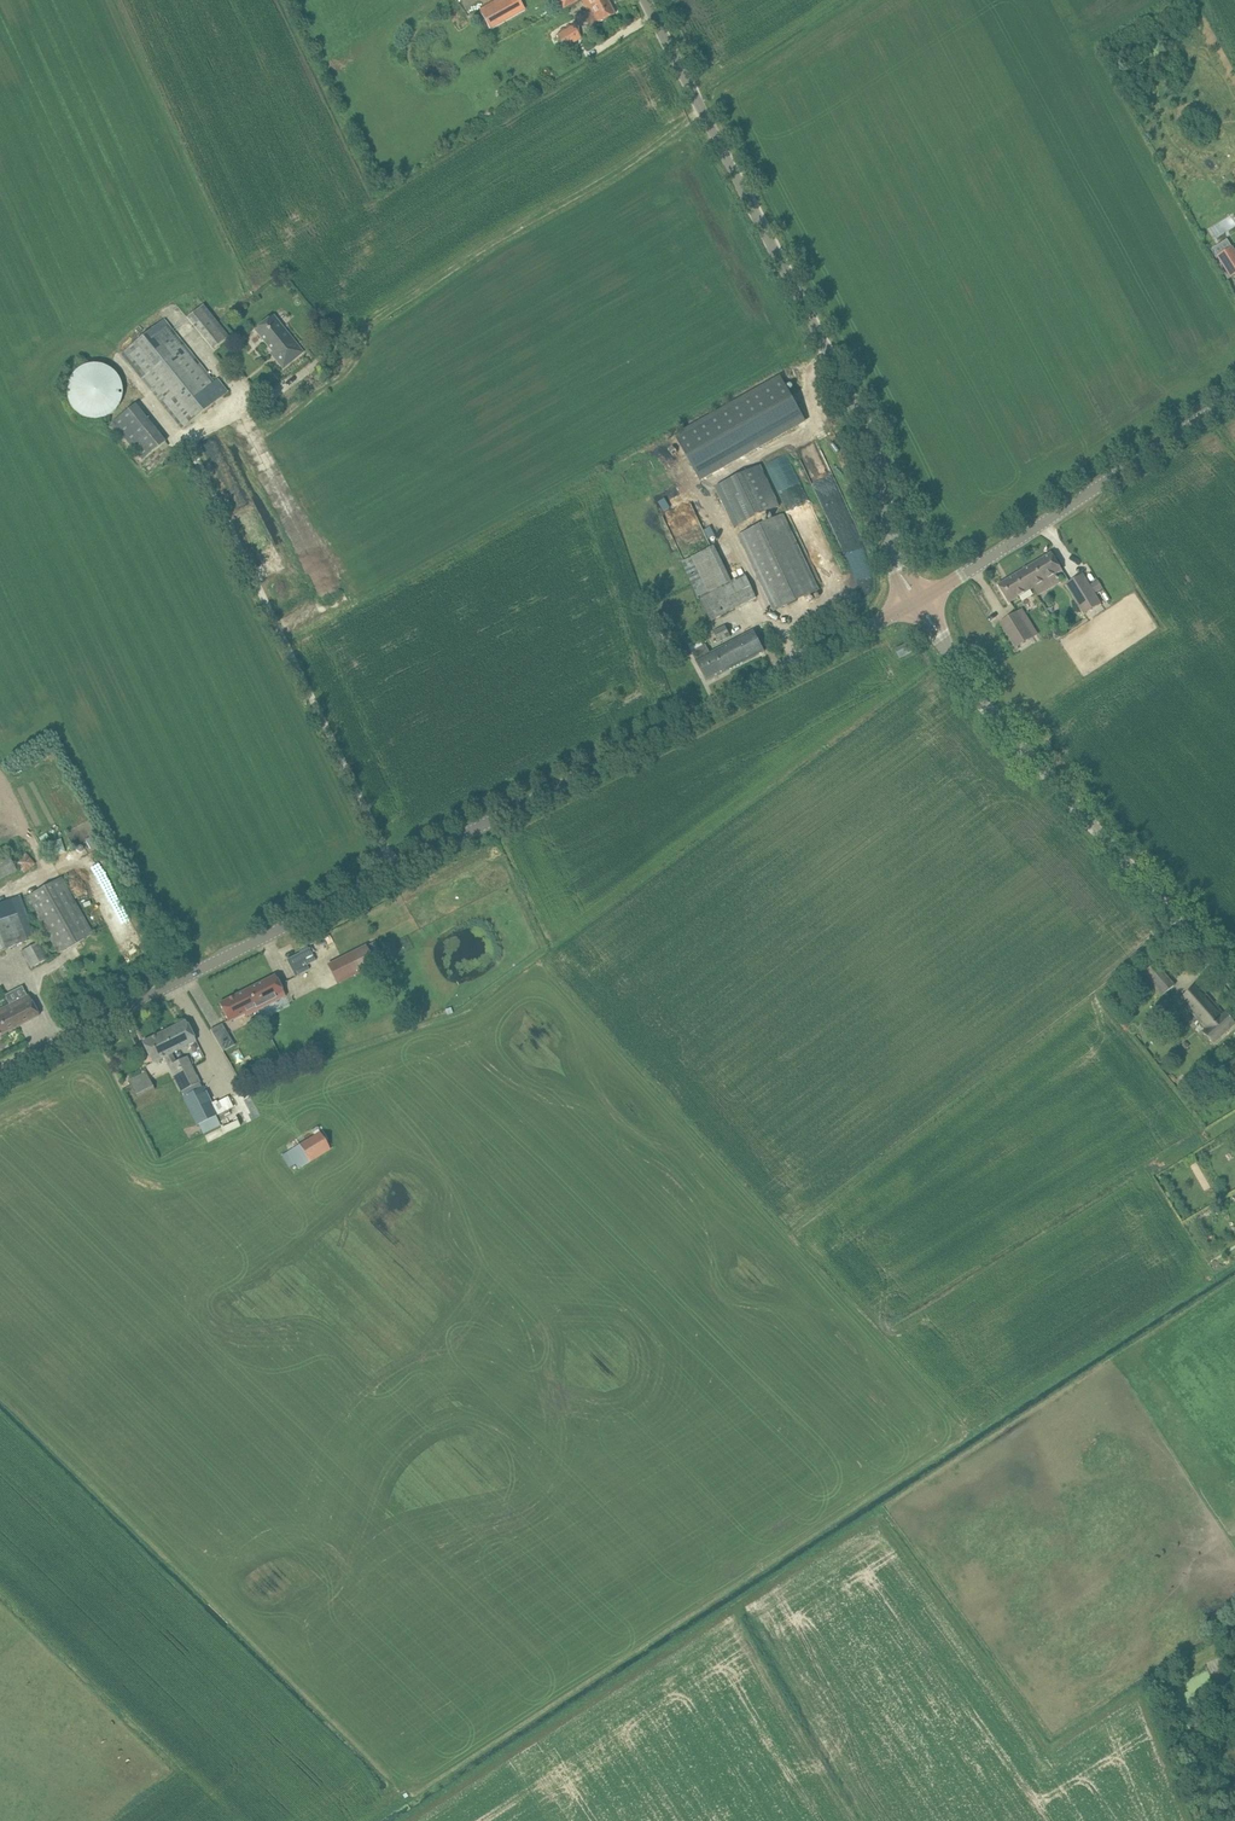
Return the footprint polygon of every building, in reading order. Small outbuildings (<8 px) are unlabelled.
[(482,12),(492,29),(525,10),(520,0),(504,0),(482,12)] [(580,0),(559,0),(563,9),(580,0)] [(604,20),(615,14),(607,0),(582,0),(588,13),(584,15),(590,27),(604,20)] [(565,48),(573,44),(582,39),(575,27),(559,36),(565,48)] [(1225,252),(1218,256),(1231,277),(1234,274),(1234,251),(1232,247),(1225,252)] [(228,336),(202,305),(187,318),(212,350),(218,345),(219,346),(226,340),(226,339),(228,336)] [(282,370),(303,353),(273,315),(254,332),(272,353),(270,355),(282,370)] [(122,353),(175,419),(183,428),(228,392),(220,383),(217,379),(213,382),(163,320),(122,353)] [(105,422),(113,417),(119,409),(121,399),(121,390),(117,382),(111,375),(104,370),(95,368),(86,369),(77,372),(71,378),(66,386),(64,395),(65,405),(70,413),(77,420),(86,424),(96,425),(105,422)] [(781,375),(676,433),(701,479),(806,420),(781,375)] [(165,442),(158,433),(135,404),(112,423),(143,460),(165,442)] [(785,454),(765,463),(820,585),(841,573),(785,454)] [(814,457),(805,457),(806,474),(815,474),(814,457)] [(758,468),(716,489),(737,531),(779,510),(758,468)] [(738,535),(774,611),(819,590),(783,514),(738,535)] [(683,561),(712,621),(755,600),(744,576),(731,581),(714,546),(691,557),(683,561)] [(1029,582),(1033,588),(1062,570),(1051,553),(1022,571),(1028,582),(1029,582)] [(1028,582),(1022,571),(998,585),(1009,602),(1033,588),(1029,582),(1028,582)] [(1066,584),(1072,595),(1083,613),(1100,603),(1095,594),(1103,588),(1097,580),(1090,585),(1083,574),(1066,584)] [(1033,637),(1018,612),(1001,623),(1016,647),(1033,637)] [(714,633),(719,643),(730,637),(724,627),(714,633)] [(692,653),(701,671),(706,681),(765,651),(755,633),(710,656),(705,646),(692,653)] [(910,642),(895,650),(900,658),(914,651),(910,642)] [(53,856),(68,851),(63,837),(48,842),(53,856)] [(23,874),(35,865),(26,853),(15,862),(23,874)] [(16,872),(8,855),(0,860),(0,880),(16,872)] [(92,934),(87,924),(61,877),(27,896),(59,953),(92,934)] [(15,912),(0,918),(0,950),(27,939),(34,936),(18,895),(10,899),(15,912)] [(48,959),(42,948),(38,941),(22,950),(31,968),(48,959)] [(286,957),(295,976),(311,968),(306,957),(317,952),(313,944),(286,957)] [(364,945),(328,964),(338,983),(374,964),(364,945)] [(1155,964),(1146,971),(1142,975),(1161,997),(1174,986),(1155,964)] [(220,1004),(228,1020),(229,1021),(241,1014),(243,1017),(285,996),(274,976),(220,1004)] [(1189,993),(1180,1000),(1206,1029),(1201,1033),(1212,1045),(1234,1024),(1234,1023),(1226,1012),(1224,1014),(1198,985),(1189,993)] [(39,1015),(29,995),(0,1010),(0,1036),(39,1015)] [(165,1056),(171,1054),(196,1041),(186,1021),(142,1042),(152,1063),(165,1056)] [(234,1045),(229,1035),(217,1042),(223,1051),(234,1045)] [(184,1090),(193,1086),(200,1082),(187,1056),(175,1062),(171,1054),(165,1056),(183,1091),(184,1090)] [(156,1078),(151,1081),(146,1072),(129,1081),(138,1098),(155,1089),(153,1086),(158,1083),(156,1078)] [(193,1086),(184,1090),(186,1095),(182,1096),(197,1125),(198,1124),(203,1134),(220,1125),(216,1116),(217,1115),(203,1086),(195,1090),(193,1086)] [(330,1149),(326,1142),(320,1132),(282,1155),(289,1168),(295,1164),(298,1169),(330,1149)] [(1225,1438),(1220,1430),(1201,1441),(1206,1448),(1225,1438)]
